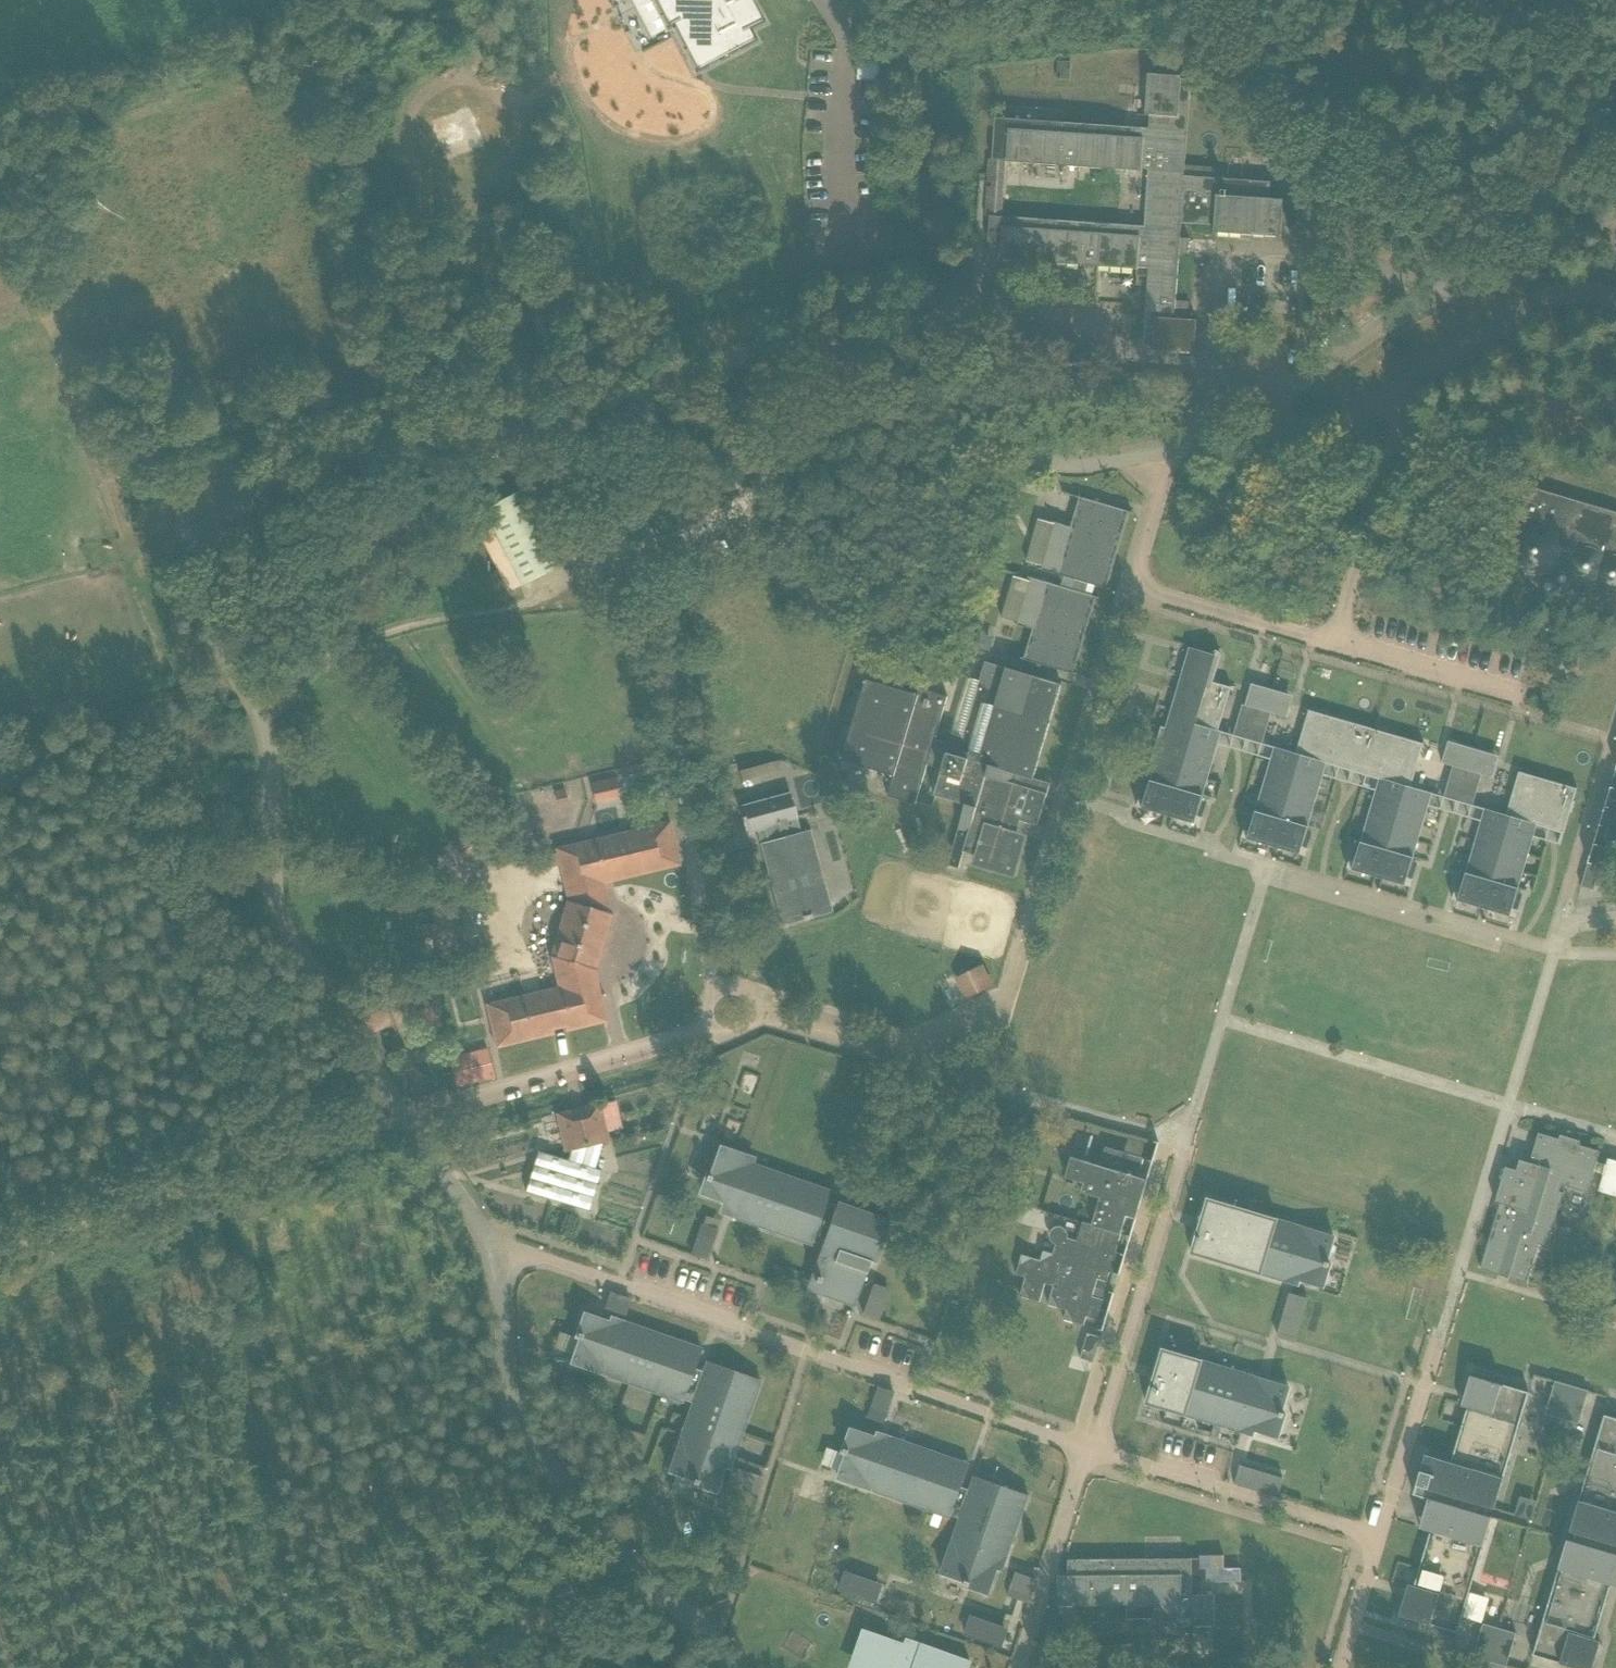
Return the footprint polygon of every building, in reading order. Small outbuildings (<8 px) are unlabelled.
[(755,41),(749,30),(763,22),(752,0),(650,0),(665,29),(670,26),(695,73),(755,41)] [(859,56),(857,80),(859,80),(878,81),(880,57),(861,56),(859,56)] [(1153,350),(1194,353),(1196,320),(1188,319),(1174,318),(1176,301),(1181,223),(1214,225),(1214,232),(1281,237),(1284,199),(1270,198),(1271,181),(1184,176),(1191,79),(1181,79),(1181,76),(1148,73),(1145,115),(1150,115),(1149,128),(995,117),(992,159),(1006,160),(1006,161),(1141,171),(1142,169),(1148,170),(1144,226),(990,215),(988,241),(1001,242),(1000,259),(1138,269),(1138,267),(1148,268),(1143,346),(1153,347),(1153,350)] [(1176,301),(1174,318),(1188,319),(1189,302),(1176,301)] [(1596,583),(1598,586),(1600,588),(1603,590),(1605,592),(1609,593),(1612,593),(1615,593),(1615,512),(1536,488),(1532,499),(1514,493),(1508,513),(1543,523),(1543,525),(1543,526),(1542,527),(1536,526),(1532,526),(1528,527),(1524,529),(1521,531),(1518,534),(1515,537),(1514,541),(1512,544),(1512,549),(1512,553),(1512,557),(1514,561),(1516,564),(1518,567),(1522,570),(1525,572),(1529,574),(1533,574),(1537,575),(1541,574),(1545,573),(1549,571),(1549,579),(1548,578),(1545,579),(1543,580),(1541,582),(1540,584),(1540,587),(1541,590),(1542,592),(1543,593),(1546,594),(1547,594),(1550,594),(1552,593),(1554,591),(1555,590),(1556,588),(1556,585),(1557,585),(1558,584),(1560,585),(1561,586),(1561,587),(1564,587),(1566,586),(1568,584),(1569,583),(1570,580),(1570,579),(1570,577),(1572,577),(1574,577),(1575,577),(1576,578),(1577,579),(1578,580),(1577,583),(1580,584),(1583,585),(1587,585),(1590,585),(1593,584),(1596,583)] [(1032,629),(1024,658),(1023,659),(1073,674),(1099,586),(1106,588),(1129,511),(1079,497),(1070,527),(1055,522),(1041,570),(1074,579),(1071,589),(1031,577),(1017,625),(1032,629)] [(486,545),(502,578),(505,576),(527,575),(529,579),(553,568),(545,551),(537,554),(529,538),(534,538),(533,527),(502,529),(485,537),(486,545)] [(1302,625),(1305,614),(1294,611),(1291,622),(1302,625)] [(1195,823),(1218,743),(1215,742),(1231,686),(1213,681),(1221,656),(1221,654),(1220,653),(1220,652),(1219,651),(1218,650),(1217,649),(1215,649),(1214,650),(1213,650),(1212,651),(1211,652),(1210,653),(1189,647),(1165,727),(1161,726),(1149,766),(1154,768),(1142,808),(1195,823)] [(948,863),(959,866),(964,850),(977,854),(974,867),(1015,879),(1028,837),(1018,834),(1022,820),(1037,824),(1050,784),(1033,779),(1061,685),(985,662),(980,681),(970,678),(950,743),(936,739),(948,698),(920,690),(918,696),(866,681),(843,760),(894,775),(888,795),(915,803),(927,762),(945,768),(936,796),(966,805),(948,863)] [(1266,711),(1270,698),(1250,692),(1246,705),(1254,708),(1266,711)] [(1286,717),(1290,704),(1270,698),(1266,711),(1286,717)] [(1241,704),(1232,735),(1245,738),(1254,708),(1246,705),(1241,704)] [(1254,708),(1245,738),(1257,742),(1266,711),(1254,708)] [(1303,855),(1327,775),(1324,774),(1326,764),(1379,779),(1376,789),(1372,788),(1349,868),(1405,885),(1432,793),(1411,787),(1423,743),(1308,709),(1295,753),(1274,747),(1247,839),(1303,855)] [(1467,770),(1471,757),(1445,749),(1441,763),(1449,765),(1464,769),(1467,770)] [(1492,778),(1496,764),(1471,757),(1467,770),(1478,774),(1492,778)] [(1449,765),(1440,795),(1455,800),(1464,769),(1449,765)] [(1464,769),(1455,800),(1470,804),(1478,774),(1467,770),(1464,769)] [(1510,916),(1534,835),(1530,834),(1533,824),(1564,833),(1570,812),(1575,801),(1573,800),(1577,788),(1518,771),(1505,814),(1484,808),(1457,900),(1510,916)] [(620,776),(593,779),(595,799),(622,796),(620,776)] [(1610,786),(1604,806),(1614,809),(1603,846),(1615,850),(1615,788),(1610,786)] [(832,912),(809,830),(800,832),(789,792),(738,806),(745,834),(763,829),(766,841),(759,843),(781,926),(832,912)] [(486,1004),(497,1048),(606,1022),(595,971),(612,915),(605,884),(680,866),(669,822),(554,849),(567,901),(550,958),(557,987),(486,1004)] [(957,975),(967,998),(985,990),(975,967),(957,975)] [(555,1114),(563,1151),(570,1149),(567,1160),(538,1151),(526,1190),(588,1210),(600,1170),(595,1168),(602,1143),(609,1142),(601,1103),(555,1114)] [(1599,1151),(1579,1145),(1580,1141),(1560,1135),(1559,1139),(1538,1133),(1526,1173),(1505,1166),(1499,1187),(1495,1202),(1499,1203),(1481,1269),(1526,1283),(1537,1244),(1546,1247),(1562,1194),(1558,1193),(1560,1185),(1587,1192),(1590,1181),(1596,1162),(1599,1151)] [(1099,1165),(1071,1157),(1065,1176),(1084,1181),(1081,1191),(1100,1197),(1092,1224),(1082,1221),(1077,1240),(1058,1234),(1053,1253),(1043,1250),(1041,1260),(1022,1254),(1016,1274),(1025,1277),(1020,1296),(1040,1302),(1045,1283),(1053,1285),(1048,1304),(1067,1310),(1064,1319),(1084,1325),(1087,1316),(1105,1321),(1148,1179),(1138,1177),(1144,1158),(1105,1146),(1099,1165)] [(808,1279),(813,1281),(812,1284),(817,1286),(818,1283),(857,1296),(868,1264),(873,1266),(887,1224),(834,1205),(833,1209),(824,1206),(828,1194),(786,1180),(786,1182),(773,1178),(774,1175),(749,1167),(751,1161),(717,1149),(706,1179),(704,1179),(702,1183),(705,1184),(700,1198),(732,1209),(728,1220),(755,1229),(756,1227),(768,1231),(768,1233),(809,1248),(810,1245),(819,1248),(808,1279)] [(1609,1155),(1601,1189),(1615,1193),(1615,1157),(1609,1155)] [(1327,1262),(1333,1244),(1332,1244),(1334,1237),(1329,1236),(1329,1235),(1208,1198),(1191,1252),(1286,1281),(1287,1276),(1312,1284),(1312,1283),(1319,1285),(1321,1279),(1322,1280),(1326,1266),(1329,1267),(1330,1262),(1327,1262)] [(695,1255),(715,1257),(718,1224),(699,1222),(695,1255)] [(873,1283),(863,1314),(877,1318),(887,1288),(873,1283)] [(1282,1327),(1300,1333),(1311,1296),(1293,1291),(1282,1327)] [(692,1480),(691,1483),(696,1484),(696,1482),(716,1489),(727,1457),(732,1458),(742,1432),(739,1431),(743,1421),(745,1422),(760,1380),(706,1361),(703,1371),(694,1368),(701,1349),(659,1334),(659,1337),(646,1332),(647,1330),(620,1320),(618,1325),(586,1314),(569,1363),(628,1383),(629,1381),(641,1385),(641,1387),(682,1402),(683,1400),(691,1402),(668,1472),(692,1480)] [(1087,1333),(1080,1357),(1093,1361),(1100,1337),(1087,1333)] [(1282,1412),(1287,1395),(1286,1395),(1289,1388),(1283,1386),(1284,1385),(1162,1348),(1146,1403),(1241,1431),(1242,1427),(1267,1434),(1267,1433),(1274,1435),(1276,1430),(1277,1430),(1281,1416),(1283,1417),(1285,1413),(1282,1412)] [(1486,1514),(1489,1507),(1494,1508),(1529,1392),(1473,1375),(1470,1374),(1461,1405),(1467,1407),(1451,1462),(1425,1454),(1413,1494),(1428,1498),(1420,1528),(1430,1531),(1414,1586),(1408,1584),(1397,1619),(1419,1626),(1421,1621),(1457,1632),(1492,1516),(1486,1514)] [(1579,1424),(1588,1390),(1555,1380),(1545,1414),(1579,1424)] [(870,1415),(888,1421),(898,1390),(880,1384),(870,1415)] [(1611,1584),(1615,1586),(1615,1418),(1604,1414),(1569,1531),(1575,1532),(1573,1540),(1567,1538),(1532,1655),(1569,1666),(1568,1667),(1592,1667),(1600,1641),(1594,1639),(1611,1584)] [(846,1453),(837,1478),(897,1499),(897,1497),(910,1501),(909,1503),(951,1517),(952,1515),(960,1518),(941,1573),(989,1590),(1001,1558),(1006,1560),(1015,1533),(1013,1532),(1016,1522),(1018,1523),(1028,1494),(975,1476),(970,1490),(961,1487),(969,1464),(927,1449),(927,1452),(914,1447),(915,1445),(888,1436),(886,1441),(855,1429),(848,1449),(845,1448),(844,1452),(846,1453)] [(1238,1483),(1282,1496),(1288,1475),(1244,1462),(1238,1483)] [(1191,1595),(1191,1569),(1200,1569),(1200,1554),(1190,1554),(1191,1558),(1076,1559),(1077,1575),(1057,1575),(1058,1605),(1126,1605),(1126,1618),(1153,1618),(1153,1625),(1214,1625),(1214,1595),(1191,1595)] [(1207,1580),(1240,1581),(1241,1568),(1207,1567),(1207,1580)] [(1009,1593),(1031,1600),(1039,1576),(1018,1569),(1009,1593)] [(846,1575),(841,1589),(869,1599),(875,1585),(846,1575)] [(972,1619),(967,1633),(995,1643),(1001,1629),(972,1619)] [(970,1661),(918,1643),(915,1651),(878,1637),(868,1667),(967,1667),(970,1661)]
